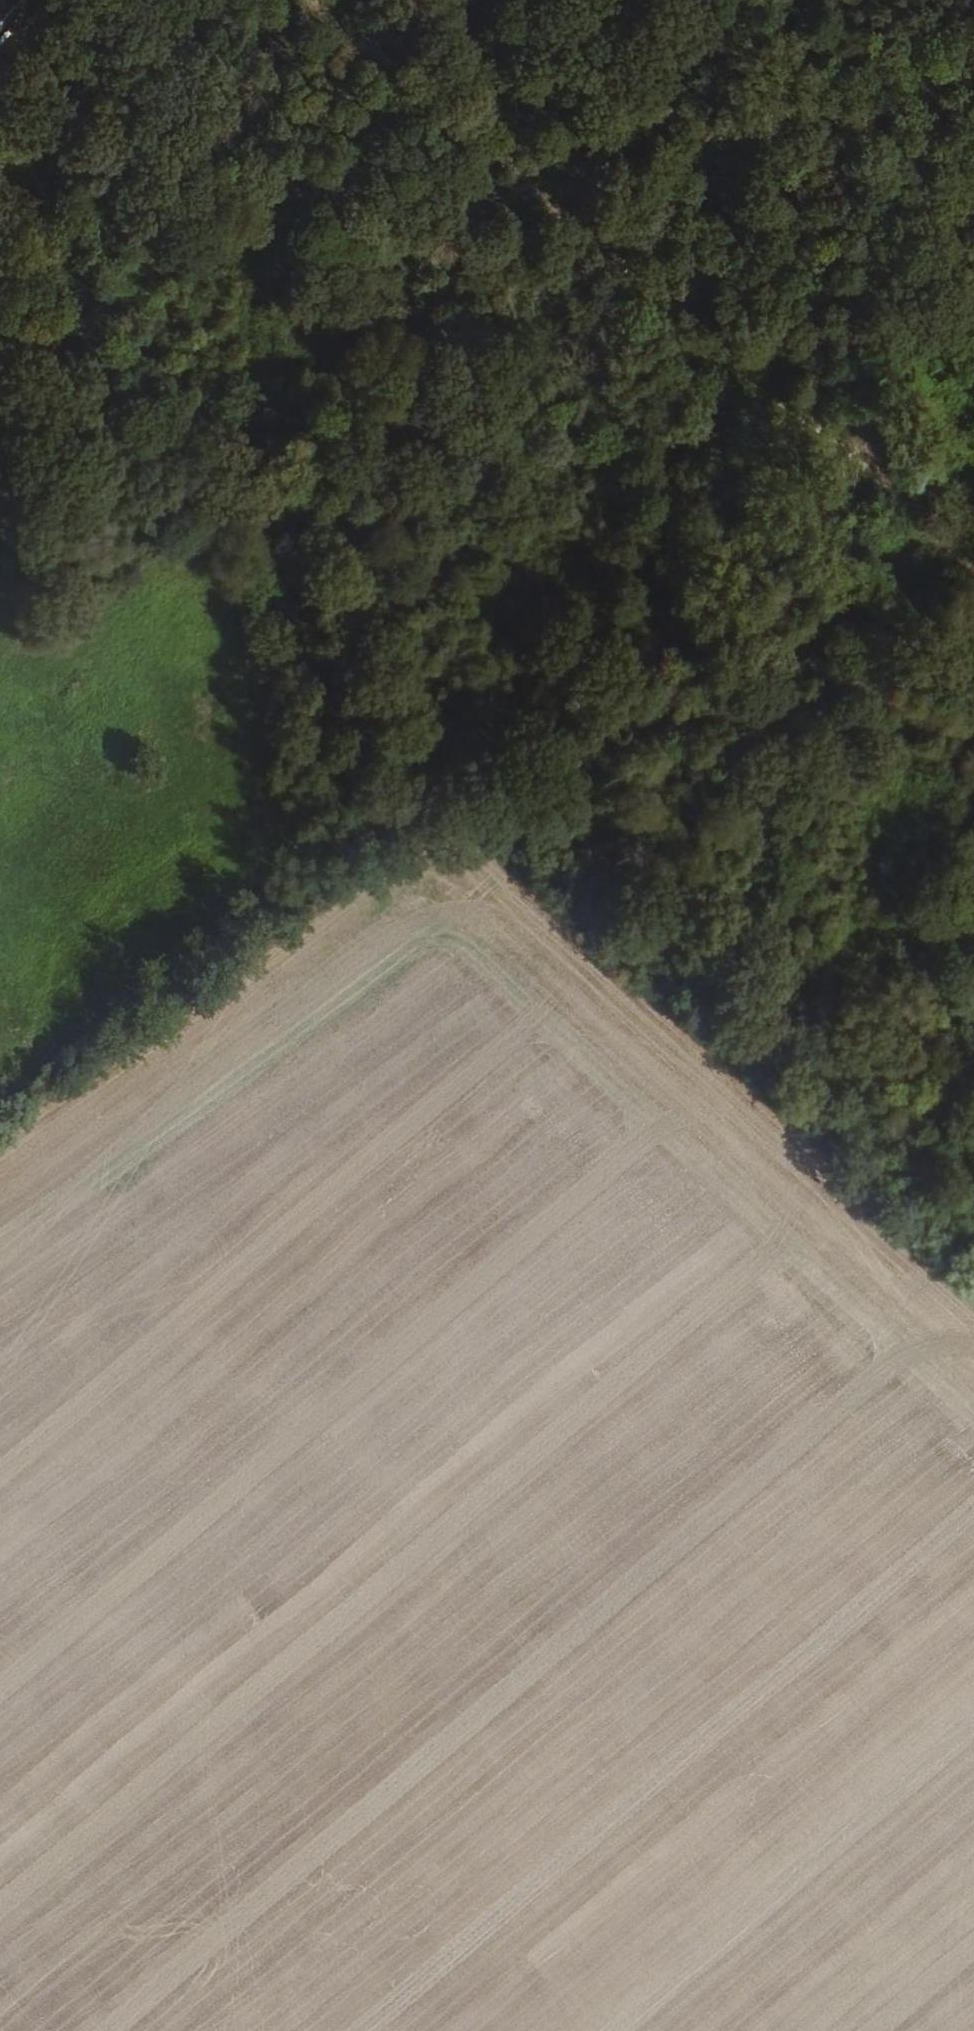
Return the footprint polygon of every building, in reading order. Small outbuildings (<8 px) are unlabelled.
[(8,1),(0,9),(0,42),(1,42),(10,32),(18,40),(40,15),(25,0),(8,0),(8,1)]
